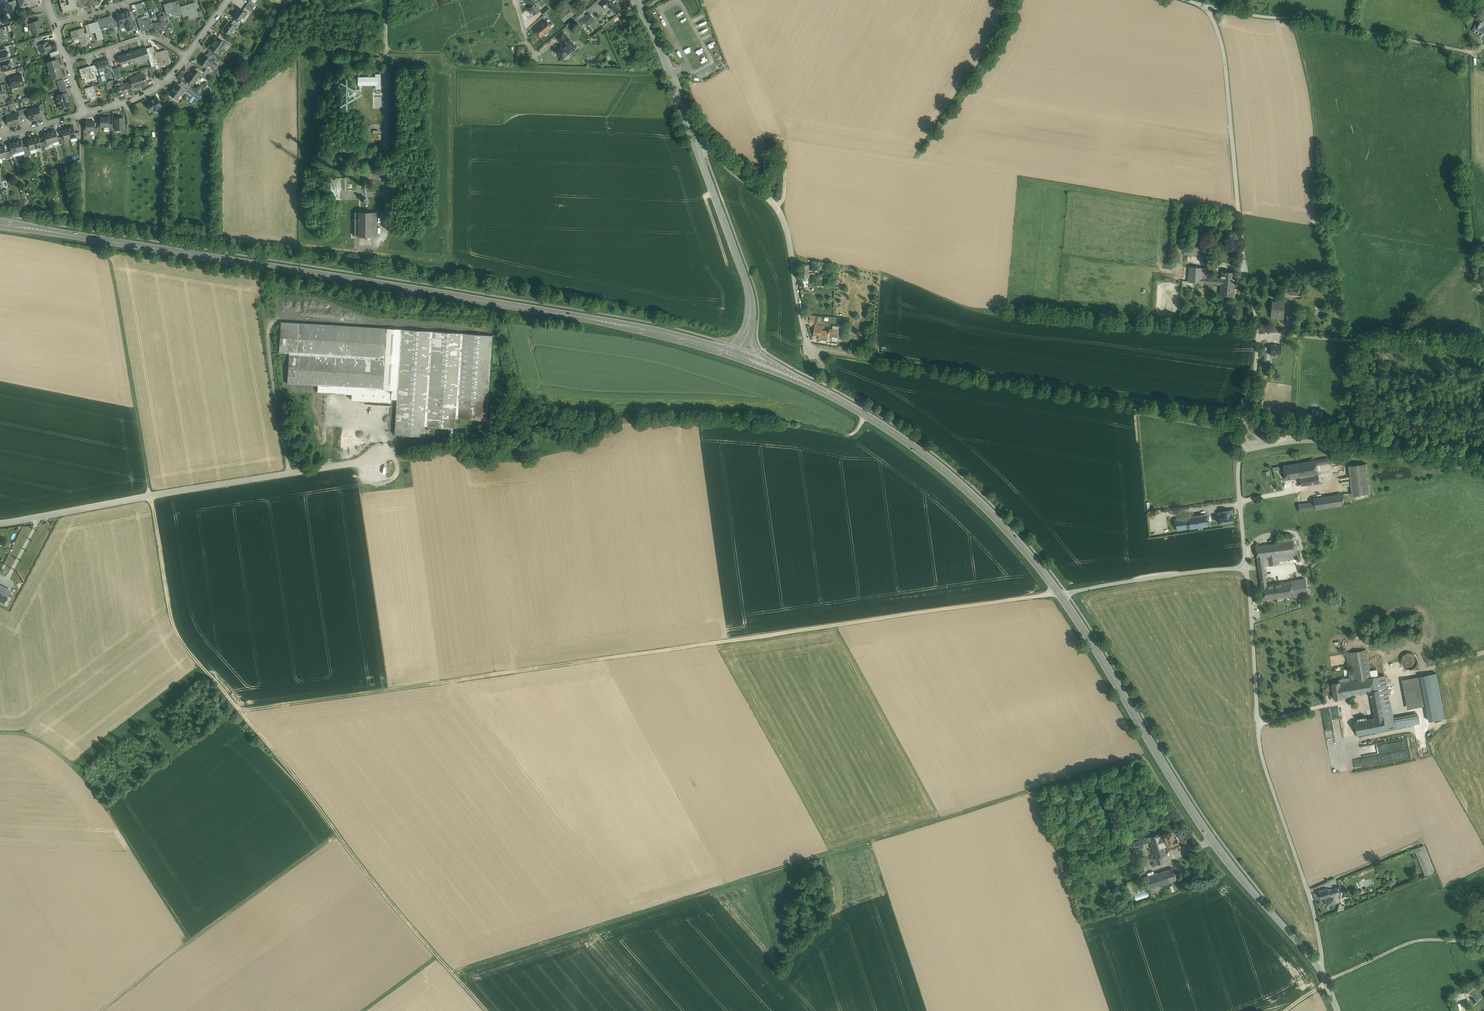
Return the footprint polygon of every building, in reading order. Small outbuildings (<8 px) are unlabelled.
[(15,0),(8,3),(9,6),(12,6),(13,10),(17,9),(16,3),(15,0)] [(19,2),(21,9),(37,4),(36,0),(18,0),(19,2)] [(70,4),(67,5),(66,4),(65,2),(61,3),(60,0),(64,13),(77,9),(75,3),(75,0),(68,0),(70,4)] [(605,1),(601,4),(606,11),(617,3),(615,0),(605,0),(605,1)] [(172,2),(164,4),(166,11),(167,14),(174,12),(175,15),(181,13),(182,15),(180,7),(178,1),(172,3),(172,2)] [(8,3),(4,4),(4,3),(0,4),(0,11),(1,14),(13,10),(12,6),(9,6),(8,3)] [(194,3),(180,7),(182,15),(183,17),(183,15),(189,14),(190,18),(189,19),(198,16),(194,3)] [(531,7),(528,8),(534,15),(540,10),(535,3),(531,7)] [(247,13),(239,7),(233,15),(241,21),(247,13)] [(569,8),(559,16),(564,22),(573,14),(569,8)] [(129,11),(117,14),(120,24),(125,22),(128,30),(133,28),(133,26),(131,20),(132,19),(129,12),(129,11)] [(589,13),(580,22),(585,27),(594,19),(589,13)] [(111,16),(98,20),(99,22),(101,31),(102,31),(109,29),(110,35),(111,35),(112,35),(116,33),(114,27),(113,21),(112,18),(111,16)] [(164,16),(159,17),(160,21),(153,24),(154,27),(155,33),(165,30),(168,29),(165,18),(164,16)] [(151,17),(143,19),(142,17),(137,18),(141,31),(154,27),(153,24),(151,17)] [(240,25),(234,20),(231,24),(236,27),(235,27),(237,29),(240,25)] [(1477,20),(1473,31),(1483,36),(1483,29),(1482,27),(1483,23),(1477,20)] [(36,22),(30,24),(30,23),(29,23),(30,24),(29,24),(31,29),(33,28),(36,31),(37,31),(37,32),(41,31),(40,30),(43,29),(42,25),(41,25),(40,21),(36,22)] [(545,21),(541,24),(538,26),(535,29),(541,36),(543,34),(544,35),(547,32),(546,32),(551,28),(545,21)] [(95,22),(85,25),(87,32),(89,36),(90,36),(91,36),(92,35),(91,33),(95,31),(98,40),(104,38),(102,31),(101,31),(99,22),(95,23),(95,22)] [(231,24),(229,22),(222,30),(229,35),(230,35),(229,35),(232,31),(232,32),(233,31),(235,27),(236,27),(231,24)] [(83,28),(71,31),(73,40),(79,38),(82,46),(88,44),(84,33),(83,28)] [(563,32),(557,37),(561,43),(568,38),(568,37),(563,32)] [(218,37),(217,37),(209,47),(218,54),(219,54),(221,55),(225,50),(222,48),(226,43),(222,40),(218,37)] [(568,38),(561,43),(562,44),(560,45),(560,46),(556,50),(555,52),(556,54),(558,54),(562,58),(563,58),(564,57),(565,57),(566,56),(567,55),(569,53),(569,52),(569,51),(569,50),(571,48),(572,50),(576,47),(568,37),(568,38)] [(36,47),(39,46),(39,44),(44,42),(43,38),(34,41),(35,45),(36,47)] [(44,42),(39,44),(39,46),(41,53),(44,52),(45,53),(47,52),(47,51),(51,50),(48,41),(44,42)] [(140,49),(132,52),(136,63),(149,58),(146,48),(146,47),(145,47),(145,48),(140,49)] [(166,50),(155,53),(155,52),(151,53),(153,59),(155,65),(159,65),(165,62),(166,64),(170,63),(166,50)] [(9,59),(7,51),(0,53),(0,61),(9,59)] [(132,52),(119,56),(121,64),(130,61),(131,65),(136,63),(132,52)] [(206,55),(205,54),(198,63),(206,68),(208,64),(213,68),(216,63),(212,60),(212,59),(206,55)] [(107,58),(96,62),(97,64),(99,70),(99,71),(106,69),(107,72),(111,71),(107,58)] [(0,61),(0,66),(1,69),(1,70),(3,69),(11,67),(9,59),(0,61)] [(57,59),(47,62),(53,80),(63,77),(57,59)] [(152,67),(148,68),(151,75),(158,73),(155,65),(152,67)] [(91,66),(80,69),(81,73),(80,73),(80,74),(81,74),(83,78),(84,78),(86,82),(96,78),(94,72),(94,71),(92,72),(91,66)] [(121,73),(119,66),(112,69),(114,75),(121,73)] [(201,74),(194,69),(185,80),(193,85),(201,74)] [(211,77),(204,72),(202,75),(208,81),(211,77)] [(18,76),(9,79),(12,88),(24,85),(21,74),(17,75),(18,76)] [(143,74),(129,78),(130,82),(133,89),(147,84),(146,78),(146,77),(145,78),(144,78),(143,74)] [(63,79),(57,81),(58,81),(61,91),(65,90),(67,89),(63,79)] [(130,82),(122,84),(122,85),(117,87),(119,91),(118,92),(119,96),(134,91),(133,89),(130,82)] [(185,89),(177,83),(169,94),(177,100),(185,89)] [(93,86),(84,89),(88,98),(96,96),(93,86)] [(195,90),(189,86),(186,90),(192,95),(195,90)] [(202,95),(195,90),(192,95),(197,98),(199,99),(202,95)] [(57,95),(56,95),(60,109),(70,106),(66,93),(65,93),(57,95)] [(157,98),(154,100),(154,99),(150,101),(151,102),(147,103),(151,110),(154,108),(156,111),(159,109),(158,108),(161,106),(157,98)] [(39,107),(33,108),(36,119),(42,117),(39,107)] [(27,110),(28,114),(30,120),(36,119),(33,108),(27,110)] [(17,113),(11,114),(14,125),(20,123),(17,113)] [(6,116),(7,120),(9,126),(14,125),(11,114),(6,116)] [(109,124),(109,117),(100,117),(101,126),(109,126),(109,124)] [(124,118),(115,118),(115,129),(122,129),(124,129),(124,124),(124,118)] [(95,121),(86,121),(86,130),(94,130),(95,130),(95,128),(95,121)] [(73,126),(68,128),(71,138),(76,137),(75,133),(73,126)] [(68,128),(62,130),(64,136),(65,140),(71,138),(68,128)] [(58,138),(56,130),(50,131),(53,142),(58,141),(59,140),(58,138)] [(50,131),(44,133),(46,141),(47,144),(53,142),(50,131)] [(41,142),(39,136),(33,138),(36,148),(41,147),(42,146),(41,142)] [(36,148),(33,138),(27,139),(29,146),(30,150),(36,148)] [(21,139),(15,141),(18,152),(24,150),(23,147),(21,139)] [(15,141),(9,143),(12,150),(12,153),(13,153),(18,152),(15,141)] [(374,172),(368,172),(367,172),(367,173),(366,173),(366,176),(367,177),(367,178),(368,178),(370,178),(381,178),(382,178),(382,176),(382,174),(382,170),(381,170),(374,170),(374,172)] [(371,211),(358,211),(355,211),(355,234),(358,234),(358,235),(371,235),(371,234),(376,234),(376,211),(371,211)] [(809,264),(801,264),(801,274),(803,274),(804,271),(809,272),(809,264)] [(1202,268),(1190,267),(1189,281),(1189,282),(1195,283),(1201,283),(1201,277),(1202,272),(1202,268)] [(1207,278),(1201,277),(1201,283),(1221,285),(1220,294),(1233,295),(1235,273),(1222,272),(1221,278),(1207,278)] [(1274,307),(1273,316),(1283,317),(1284,304),(1285,304),(1285,303),(1286,303),(1287,302),(1288,302),(1288,301),(1287,301),(1286,300),(1285,300),(1285,298),(1278,298),(1278,303),(1272,302),(1272,307),(1274,307)] [(391,402),(391,399),(397,399),(394,434),(425,436),(425,426),(448,427),(450,437),(457,435),(456,428),(456,418),(487,420),(492,335),(281,321),(279,352),(289,352),(287,383),(318,385),(317,391),(352,394),(351,400),(391,402)] [(823,326),(815,325),(814,335),(819,336),(818,338),(827,339),(828,332),(822,331),(823,326)] [(1273,345),(1271,345),(1271,354),(1276,354),(1280,355),(1281,346),(1276,346),(1273,345)] [(1315,460),(1297,463),(1300,477),(1301,486),(1319,482),(1316,466),(1315,460)] [(1297,463),(1283,466),(1285,480),(1300,477),(1297,463)] [(1367,464),(1349,466),(1353,496),(1370,494),(1367,464)] [(1313,498),(1314,502),(1315,510),(1345,505),(1344,504),(1343,494),(1313,498)] [(1314,502),(1298,504),(1299,512),(1315,510),(1314,502)] [(1234,521),(1232,510),(1218,513),(1219,523),(1234,521)] [(1197,516),(1188,517),(1190,528),(1208,525),(1206,514),(1197,516)] [(1190,528),(1188,517),(1175,520),(1177,530),(1190,528)] [(1329,536),(1326,535),(1322,536),(1320,539),(1320,542),(1322,545),(1324,547),(1328,547),(1331,545),(1332,542),(1331,538),(1329,536)] [(1255,546),(1257,558),(1262,557),(1295,553),(1293,541),(1284,542),(1255,546)] [(1296,562),(1295,553),(1262,557),(1263,566),(1278,564),(1277,561),(1290,560),(1291,563),(1296,562)] [(1260,580),(1266,580),(1263,566),(1262,557),(1257,558),(1260,580)] [(1291,581),(1291,582),(1293,596),(1293,597),(1307,595),(1305,579),(1291,581)] [(1266,580),(1260,580),(1263,600),(1277,598),(1275,584),(1266,585),(1266,580)] [(1291,582),(1275,584),(1277,598),(1293,596),(1291,582)] [(4,602),(10,591),(0,585),(0,600),(4,602)] [(10,591),(4,602),(8,604),(14,593),(10,591)] [(1353,681),(1379,676),(1377,669),(1370,670),(1366,650),(1350,653),(1354,673),(1348,674),(1350,682),(1353,681)] [(1409,667),(1415,667),(1415,653),(1402,653),(1403,663),(1409,663),(1409,667)] [(1379,676),(1353,681),(1356,694),(1370,692),(1371,697),(1372,697),(1375,717),(1355,722),(1358,735),(1395,728),(1393,718),(1385,675),(1379,676)] [(1413,678),(1402,680),(1407,709),(1419,707),(1413,678)] [(1350,682),(1341,683),(1343,696),(1356,694),(1353,681),(1350,682)] [(1344,698),(1343,696),(1341,683),(1341,682),(1332,684),(1335,699),(1344,698)] [(1393,718),(1395,728),(1419,723),(1417,714),(1393,718)] [(1373,741),(1359,742),(1361,755),(1396,751),(1409,750),(1407,737),(1373,742),(1373,741)] [(1174,832),(1171,830),(1170,832),(1163,834),(1167,846),(1178,843),(1176,838),(1175,838),(1173,833),(1174,832)] [(1167,846),(1163,834),(1156,837),(1162,856),(1166,855),(1164,847),(1167,846)] [(1162,856),(1156,837),(1155,835),(1149,837),(1150,842),(1156,859),(1158,865),(1164,862),(1162,856)] [(1150,842),(1149,837),(1133,843),(1135,847),(1150,842)] [(1424,845),(1414,849),(1425,876),(1435,872),(1424,845)] [(1136,862),(1140,873),(1146,871),(1142,859),(1136,862)] [(1172,868),(1145,877),(1149,889),(1176,880),(1172,868)] [(1327,888),(1319,891),(1321,899),(1327,897),(1327,898),(1333,897),(1335,897),(1334,894),(1337,893),(1342,892),(1340,887),(1339,887),(1335,888),(1335,889),(1328,891),(1327,888)] [(1339,902),(1337,893),(1334,894),(1335,897),(1333,897),(1327,898),(1325,899),(1327,906),(1339,902)] [(161,899),(156,902),(162,912),(167,908),(161,899)] [(1464,992),(1453,995),(1455,1001),(1466,998),(1464,992)]
